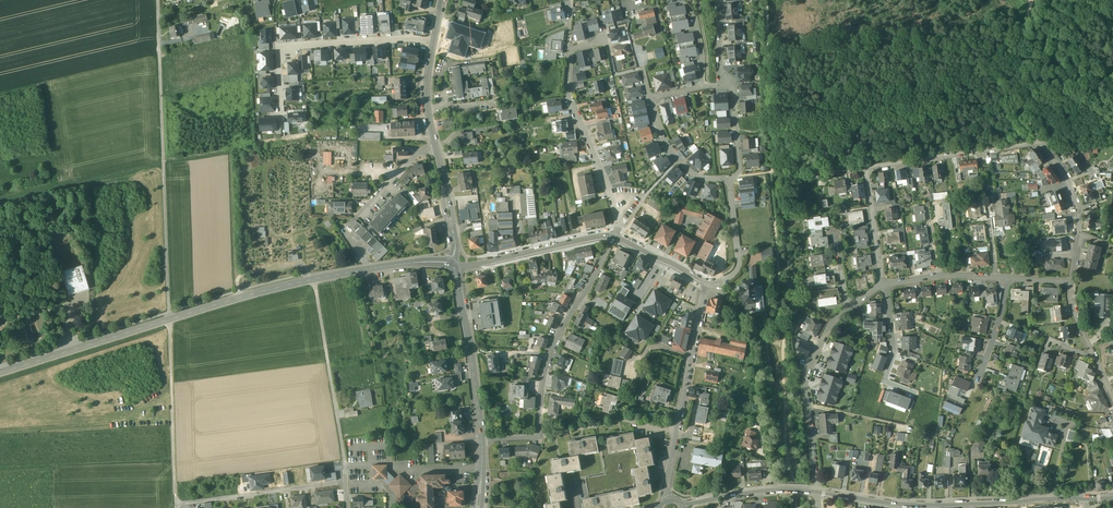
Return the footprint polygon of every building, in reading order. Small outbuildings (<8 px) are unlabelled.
[(271,15),(268,5),(270,5),(269,1),(259,3),(258,0),(256,0),(255,0),(256,4),(255,4),(256,10),(255,10),(257,18),(271,15)] [(305,12),(315,10),(313,0),(302,0),(304,6),(305,12)] [(419,0),(418,0),(417,4),(416,8),(425,10),(427,2),(419,0)] [(464,2),(466,2),(465,6),(468,7),(469,7),(468,11),(460,8),(458,13),(460,14),(459,17),(465,19),(466,16),(480,21),(483,12),(474,9),(476,2),(473,1),(473,0),(464,0),(464,2)] [(294,1),(284,3),(287,18),(297,15),(296,8),(294,1)] [(734,5),(725,6),(726,13),(737,12),(737,5),(734,5)] [(670,9),(671,17),(685,14),(686,14),(685,7),(676,8),(670,9)] [(563,15),(562,9),(551,11),(553,20),(557,20),(564,19),(565,18),(564,15),(563,15)] [(614,22),(623,20),(623,19),(622,16),(621,10),(612,12),(614,22)] [(653,10),(643,12),(643,11),(641,11),(638,12),(638,14),(639,14),(640,19),(640,20),(645,19),(655,16),(653,10)] [(612,23),(614,22),(612,12),(602,14),(603,16),(605,24),(610,23),(612,23)] [(737,12),(726,13),(726,20),(735,19),(738,19),(737,12)] [(206,15),(182,20),(183,26),(207,20),(206,15)] [(655,16),(645,19),(647,27),(653,25),(657,24),(655,16)] [(343,19),(344,35),(355,34),(355,32),(354,22),(354,19),(343,19)] [(404,30),(423,34),(425,21),(418,19),(418,20),(411,19),(411,21),(406,20),(404,30)] [(599,30),(596,19),(592,20),(592,21),(588,22),(589,28),(590,32),(599,30)] [(653,25),(647,27),(645,19),(640,20),(640,19),(637,20),(639,29),(642,28),(643,32),(638,34),(639,39),(649,36),(649,37),(652,36),(652,35),(656,34),(653,25)] [(687,21),(686,21),(672,23),(674,30),(674,31),(680,30),(689,28),(687,21)] [(486,34),(451,22),(446,40),(452,42),(448,53),(465,59),(470,46),(481,49),(486,34)] [(324,23),(324,37),(337,36),(336,29),(336,23),(324,23)] [(317,25),(304,25),(305,39),(317,38),(317,32),(317,25)] [(487,35),(495,32),(493,25),(485,27),(487,35)] [(574,42),(584,40),(583,32),(581,25),(574,27),(575,31),(572,32),(574,42)] [(178,26),(170,28),(171,33),(170,33),(171,38),(176,37),(176,35),(180,35),(178,26)] [(736,26),(729,27),(729,34),(741,33),(740,26),(736,26)] [(289,28),(280,29),(281,34),(281,41),(289,40),(289,28)] [(297,28),(289,28),(289,40),(298,40),(297,33),(297,28)] [(620,29),(610,31),(612,41),(619,40),(623,39),(622,37),(620,29)] [(271,31),(262,31),(263,42),(263,44),(269,44),(272,43),(271,31)] [(548,37),(547,53),(557,54),(563,54),(565,31),(548,37)] [(210,33),(195,37),(196,39),(193,40),(194,45),(212,40),(210,33)] [(741,33),(729,34),(730,41),(737,40),(741,40),(741,33)] [(684,35),(678,37),(679,44),(693,41),(694,41),(693,34),(684,35)] [(259,42),(260,51),(266,50),(269,50),(269,44),(263,44),(263,42),(259,42)] [(621,46),(613,48),(615,57),(630,53),(628,44),(621,46)] [(385,47),(374,48),(374,55),(374,59),(386,58),(385,47)] [(416,70),(419,50),(404,47),(400,68),(416,70)] [(737,47),(729,48),(729,55),(741,54),(740,47),(737,47)] [(366,48),(356,49),(356,54),(356,61),(366,60),(366,48)] [(663,48),(656,50),(658,58),(665,56),(663,48)] [(694,48),(680,51),(682,58),(688,57),(697,55),(695,48),(694,48)] [(604,49),(594,51),(596,57),(597,62),(606,60),(604,49)] [(345,50),(335,50),(336,60),(346,59),(345,53),(345,50)] [(328,51),(315,52),(315,60),(315,62),(329,61),(328,53),(328,51)] [(273,62),(272,53),(266,53),(261,53),(261,54),(261,62),(273,62)] [(556,60),(557,54),(547,53),(547,61),(556,60)] [(588,55),(587,53),(577,55),(580,68),(590,66),(589,62),(588,55)] [(741,54),(729,55),(730,62),(741,61),(741,54)] [(301,57),(299,58),(299,62),(299,70),(308,69),(308,64),(307,57),(307,55),(301,56),(301,57)] [(273,71),(273,62),(261,62),(261,71),(266,71),(273,71)] [(288,63),(289,75),(298,74),(299,74),(299,70),(299,62),(288,63)] [(485,63),(460,67),(460,68),(461,76),(486,72),(485,63)] [(685,68),(684,68),(685,74),(694,72),(697,71),(695,65),(694,66),(685,68)] [(750,67),(739,68),(739,73),(738,74),(738,75),(739,75),(739,77),(749,76),(751,76),(750,74),(750,70),(750,67)] [(460,68),(453,69),(453,73),(457,95),(457,98),(464,97),(462,82),(461,76),(460,68)] [(579,82),(587,80),(585,73),(577,74),(579,82)] [(638,74),(623,77),(625,85),(633,83),(640,81),(638,74)] [(686,76),(684,77),(685,83),(697,80),(695,74),(686,76)] [(668,75),(654,78),(657,91),(671,88),(670,82),(668,75)] [(271,79),(264,79),(264,88),(274,88),(273,78),(271,79)] [(406,79),(395,80),(395,90),(397,90),(406,89),(406,79)] [(467,81),(462,82),(464,97),(464,99),(490,95),(488,85),(487,79),(481,79),(482,87),(468,89),(467,81)] [(603,82),(601,81),(593,83),(592,85),(594,94),(596,95),(604,93),(605,91),(603,82)] [(752,85),(739,86),(740,96),(746,96),(753,95),(752,85)] [(641,88),(626,91),(628,99),(636,97),(643,95),(641,88)] [(299,101),(298,89),(290,89),(287,89),(288,102),(299,101)] [(406,89),(397,90),(397,94),(396,94),(396,100),(407,99),(406,89)] [(727,95),(714,96),(715,111),(717,111),(726,110),(729,110),(727,95)] [(261,99),(261,112),(274,112),(273,105),(274,105),(274,98),(271,98),(261,99)] [(684,98),(675,100),(677,113),(682,112),(683,113),(687,112),(687,109),(685,100),(684,98)] [(634,107),(643,105),(641,99),(636,100),(632,101),(634,107)] [(556,103),(548,104),(549,113),(550,112),(552,114),(554,113),(555,112),(562,111),(561,102),(556,103)] [(599,103),(592,105),(594,112),(597,112),(597,111),(603,110),(602,103),(602,102),(599,103)] [(745,103),(741,103),(741,113),(750,112),(750,103),(745,103)] [(664,105),(660,106),(665,124),(666,123),(667,124),(668,125),(671,124),(672,123),(672,122),(673,122),(669,107),(668,104),(664,105)] [(647,113),(645,105),(643,105),(634,107),(632,108),(633,116),(647,113)] [(403,107),(398,107),(398,116),(408,115),(407,107),(403,107)] [(516,108),(499,111),(499,113),(498,113),(499,121),(505,120),(504,119),(512,118),(512,119),(518,119),(516,108)] [(607,109),(603,110),(597,111),(597,112),(599,119),(606,117),(608,117),(608,116),(607,109)] [(383,111),(375,112),(375,123),(383,122),(383,111)] [(648,120),(647,113),(633,116),(635,123),(637,123),(646,121),(648,120)] [(294,114),(289,114),(289,123),(303,122),(302,114),(294,114)] [(277,118),(260,119),(260,131),(277,131),(277,123),(277,118)] [(727,120),(717,121),(718,129),(730,128),(730,124),(730,123),(730,121),(729,120),(727,120)] [(566,133),(568,132),(567,127),(568,127),(568,123),(567,124),(567,121),(556,122),(557,133),(566,133)] [(648,128),(646,121),(637,123),(639,131),(639,130),(648,128)] [(415,122),(391,124),(392,137),(416,136),(415,122)] [(603,125),(597,126),(599,133),(597,133),(599,141),(612,138),(609,124),(609,123),(603,125)] [(650,131),(641,134),(643,142),(653,139),(650,131)] [(473,132),(459,134),(461,144),(466,143),(466,146),(469,145),(469,146),(470,146),(470,145),(475,144),(473,132)] [(568,132),(566,133),(566,140),(576,140),(576,132),(568,132)] [(728,134),(718,135),(719,143),(731,142),(730,134),(728,134)] [(685,137),(680,140),(680,139),(675,142),(680,150),(684,148),(684,147),(689,145),(685,137)] [(753,139),(743,140),(744,149),(752,149),(754,149),(754,147),(755,147),(754,144),(753,144),(753,139)] [(577,143),(564,144),(565,154),(570,153),(578,152),(577,143)] [(564,144),(560,144),(561,157),(563,157),(570,156),(570,153),(565,154),(564,144)] [(655,146),(647,149),(647,150),(651,157),(662,152),(658,144),(655,146)] [(614,147),(605,149),(608,161),(611,161),(616,159),(615,154),(622,153),(620,146),(614,147)] [(409,148),(399,148),(393,148),(393,152),(399,153),(399,156),(409,156),(409,148)] [(1036,149),(1029,154),(1032,158),(1033,160),(1041,155),(1036,149)] [(1090,149),(1083,153),(1088,161),(1095,156),(1090,149)] [(704,157),(699,150),(694,155),(688,160),(694,166),(695,165),(704,157)] [(729,150),(722,151),(723,165),(733,165),(732,150),(729,150)] [(331,152),(324,152),(324,165),(332,165),(332,160),(345,160),(345,157),(332,157),(331,152)] [(477,152),(465,153),(466,157),(464,157),(465,164),(478,163),(477,152)] [(754,155),(747,156),(747,159),(746,160),(746,162),(747,163),(748,164),(747,165),(747,168),(752,167),(752,166),(758,165),(758,155),(754,155)] [(1017,155),(1001,157),(1002,163),(1014,164),(1018,164),(1017,155)] [(1041,155),(1033,160),(1035,162),(1038,167),(1045,161),(1041,155)] [(1077,155),(1067,161),(1072,168),(1080,163),(1076,157),(1077,156),(1077,155)] [(664,159),(662,156),(653,161),(656,165),(656,164),(664,159)] [(664,159),(656,164),(662,173),(670,164),(666,157),(664,159)] [(710,163),(704,157),(695,165),(701,171),(703,169),(709,164),(710,163)] [(976,161),(967,162),(969,170),(977,169),(977,167),(978,166),(978,164),(976,165),(976,161)] [(967,162),(958,163),(959,167),(957,167),(958,169),(959,169),(960,173),(963,172),(963,171),(969,170),(967,162)] [(1040,169),(1035,162),(1029,167),(1034,174),(1036,172),(1040,169)] [(418,163),(413,164),(414,167),(410,168),(411,170),(412,177),(413,178),(425,174),(423,165),(419,166),(418,163)] [(1080,163),(1072,168),(1076,174),(1085,169),(1085,167),(1083,168),(1080,163)] [(626,164),(612,167),(613,175),(615,175),(617,183),(625,181),(623,173),(628,172),(626,164)] [(940,166),(933,167),(934,180),(942,178),(941,173),(940,166)] [(1049,166),(1042,172),(1043,174),(1045,177),(1053,172),(1049,166)] [(1094,166),(1086,168),(1089,175),(1097,173),(1095,168),(1094,166)] [(667,177),(674,183),(681,176),(683,173),(676,167),(667,177)] [(918,169),(919,178),(920,177),(921,179),(924,178),(925,178),(924,177),(927,177),(929,176),(929,172),(927,172),(926,168),(918,169)] [(904,171),(895,172),(897,181),(901,180),(907,180),(907,179),(906,175),(905,175),(904,171)] [(1053,172),(1045,177),(1049,182),(1057,177),(1053,172)] [(469,173),(458,174),(461,192),(472,190),(471,183),(473,183),(472,178),(470,178),(469,173)] [(887,173),(879,174),(880,183),(884,183),(889,182),(888,179),(887,173)] [(591,175),(579,178),(582,197),(595,194),(591,175)] [(681,176),(674,183),(680,188),(685,181),(686,181),(681,176)] [(1045,177),(1041,180),(1042,186),(1049,185),(1049,184),(1050,183),(1051,185),(1054,183),(1055,183),(1056,184),(1060,181),(1057,177),(1049,182),(1045,177)] [(1082,179),(1075,181),(1077,187),(1084,184),(1082,179)] [(684,192),(690,194),(695,182),(689,180),(688,183),(684,192)] [(744,181),(740,182),(741,189),(753,188),(754,188),(753,180),(744,181)] [(843,180),(835,181),(836,192),(846,191),(845,185),(844,185),(843,180)] [(1102,180),(1096,182),(1099,189),(1102,188),(1104,187),(1102,180)] [(684,192),(688,183),(685,181),(680,188),(679,188),(684,192)] [(700,184),(695,182),(690,194),(695,196),(698,188),(700,184)] [(368,188),(368,183),(353,183),(353,197),(368,196),(368,194),(371,194),(371,188),(370,188),(368,188)] [(1090,184),(1081,187),(1081,188),(1081,189),(1082,190),(1083,191),(1084,194),(1093,191),(1090,184)] [(717,186),(706,185),(706,189),(705,198),(715,199),(717,186)] [(852,187),(853,191),(854,200),(865,199),(864,185),(852,187)] [(429,188),(420,190),(422,200),(423,202),(428,201),(427,199),(431,198),(429,188)] [(753,188),(741,189),(740,189),(741,197),(753,196),(754,194),(753,188)] [(1099,189),(1093,191),(1096,199),(1097,202),(1102,200),(1100,193),(1104,192),(1102,188),(1099,189)] [(420,190),(417,192),(416,192),(416,193),(411,198),(415,202),(414,203),(416,206),(422,200),(420,190)] [(878,190),(876,191),(877,203),(885,202),(889,201),(888,190),(885,190),(878,190)] [(1058,191),(1050,194),(1051,197),(1054,206),(1063,202),(1058,191)] [(1093,191),(1084,194),(1085,198),(1084,198),(1086,202),(1087,202),(1096,199),(1093,191)] [(395,219),(410,203),(399,193),(392,201),(390,199),(382,207),(395,219)] [(527,194),(520,195),(522,216),(528,216),(528,204),(527,204),(527,196),(527,194)] [(595,194),(582,197),(584,203),(596,201),(595,194)] [(909,202),(913,198),(908,194),(905,198),(909,202)] [(527,196),(527,204),(528,204),(535,204),(534,195),(527,196)] [(664,209),(650,199),(647,204),(661,213),(664,209)] [(948,199),(941,200),(944,219),(938,220),(939,226),(944,225),(945,229),(952,228),(949,199),(948,199)] [(998,201),(996,201),(998,216),(994,217),(995,225),(1004,224),(1005,224),(1015,222),(1014,219),(1015,219),(1015,216),(1014,216),(1014,214),(1009,215),(1008,208),(1010,208),(1010,205),(1008,205),(1007,200),(998,201)] [(972,202),(967,203),(969,218),(981,217),(979,201),(974,202),(974,201),(972,201),(972,202)] [(508,202),(497,203),(498,213),(509,212),(509,210),(508,202)] [(1054,206),(1055,209),(1057,213),(1065,210),(1066,208),(1065,206),(1064,206),(1063,202),(1054,206)] [(352,203),(328,203),(328,208),(330,208),(330,213),(352,213),(352,203)] [(476,203),(468,204),(468,205),(467,205),(468,209),(469,218),(469,221),(478,220),(477,210),(476,208),(476,203)] [(535,204),(528,204),(528,216),(528,218),(537,218),(535,204)] [(704,212),(679,205),(674,223),(681,225),(684,215),(683,214),(685,213),(685,214),(702,218),(704,212)] [(924,206),(914,207),(916,222),(926,221),(924,206)] [(380,235),(395,219),(382,207),(374,216),(376,218),(369,225),(380,235)] [(469,218),(468,209),(459,211),(461,220),(469,218)] [(892,209),(885,210),(887,221),(898,219),(897,210),(897,209),(892,209)] [(609,211),(603,212),(606,225),(612,224),(609,211)] [(862,211),(848,213),(848,214),(849,213),(849,218),(850,224),(864,222),(862,211)] [(509,212),(498,213),(498,219),(499,241),(513,238),(513,212),(512,212),(509,212)] [(603,212),(584,216),(585,222),(586,229),(606,225),(603,212)] [(722,221),(708,214),(696,235),(707,241),(707,240),(715,244),(717,241),(718,239),(714,237),(722,221)] [(576,228),(574,215),(567,217),(567,218),(568,218),(570,230),(576,228)] [(820,217),(814,218),(814,220),(808,220),(810,229),(815,228),(815,230),(822,229),(822,227),(829,226),(827,218),(820,219),(820,217)] [(537,218),(528,218),(529,234),(534,233),(533,231),(534,231),(534,226),(538,226),(537,218)] [(567,218),(561,219),(564,232),(570,231),(570,230),(568,218),(567,218)] [(651,229),(636,218),(629,229),(644,239),(651,229)] [(498,219),(490,220),(491,242),(499,242),(499,241),(498,219)] [(355,221),(350,227),(352,229),(358,224),(355,221)] [(1055,222),(1051,222),(1052,227),(1054,227),(1055,234),(1065,233),(1065,227),(1064,227),(1063,221),(1055,222)] [(378,242),(358,224),(352,229),(354,231),(368,244),(372,248),(378,242)] [(543,225),(542,225),(543,231),(539,232),(541,242),(549,240),(547,231),(546,224),(543,225)] [(676,232),(664,225),(663,228),(661,227),(656,237),(658,238),(656,241),(667,247),(676,232)] [(984,225),(975,226),(976,236),(977,236),(978,241),(986,240),(984,225)] [(435,226),(426,228),(426,229),(427,234),(428,237),(437,236),(435,226)] [(260,231),(260,237),(266,237),(266,227),(257,227),(258,231),(260,231)] [(927,228),(922,229),(915,230),(916,235),(921,234),(922,240),(920,240),(921,245),(929,244),(927,228)] [(549,230),(547,231),(549,240),(557,238),(555,229),(549,230)] [(69,230),(49,236),(50,240),(71,235),(69,230)] [(483,230),(468,233),(469,240),(478,239),(479,239),(484,238),(483,230)] [(855,231),(854,231),(855,237),(859,236),(860,242),(856,243),(857,248),(867,247),(866,242),(868,241),(867,234),(865,235),(865,230),(863,230),(855,231)] [(368,244),(354,231),(351,233),(364,247),(368,244)] [(534,233),(529,234),(531,244),(541,242),(539,232),(534,233)] [(888,234),(886,234),(887,245),(900,243),(899,232),(898,232),(893,233),(888,234)] [(437,236),(428,237),(428,241),(429,245),(429,247),(438,246),(437,236)] [(695,242),(684,236),(683,239),(681,238),(676,248),(677,249),(676,251),(687,258),(695,242)] [(827,237),(819,238),(819,236),(816,236),(810,237),(811,245),(820,244),(820,247),(829,246),(827,237)] [(513,238),(499,241),(499,242),(499,251),(516,247),(514,237),(513,238)] [(478,239),(469,240),(470,242),(468,242),(469,245),(470,245),(471,247),(470,248),(471,249),(472,250),(473,249),(474,249),(480,248),(479,239),(478,239)] [(1056,240),(1044,242),(1045,248),(1058,246),(1058,252),(1067,251),(1067,245),(1066,245),(1066,239),(1056,240)] [(715,244),(707,240),(707,241),(697,258),(699,259),(705,262),(712,250),(715,244)] [(715,244),(712,250),(716,252),(721,243),(717,241),(715,244)] [(378,242),(372,248),(374,250),(370,254),(377,261),(388,251),(378,242)] [(491,242),(489,243),(490,252),(491,253),(493,253),(493,252),(493,251),(499,251),(499,242),(491,242)] [(372,248),(368,244),(364,247),(370,254),(374,250),(372,248)] [(1101,247),(1090,244),(1087,256),(1098,259),(1101,247)] [(591,247),(583,249),(585,258),(593,256),(591,247)] [(771,248),(761,250),(762,260),(772,259),(771,248)] [(583,249),(575,251),(577,259),(584,258),(585,258),(583,249)] [(289,261),(299,260),(299,254),(294,254),(293,250),(287,251),(289,261)] [(632,257),(619,250),(615,258),(620,260),(618,265),(626,269),(632,257)] [(712,250),(706,260),(715,265),(721,255),(716,252),(712,250)] [(575,251),(567,253),(567,257),(566,257),(566,259),(568,259),(569,263),(573,262),(573,260),(577,259),(575,251)] [(925,252),(915,254),(916,260),(912,260),(913,264),(916,263),(917,268),(924,267),(924,268),(927,267),(931,266),(930,260),(931,260),(930,252),(925,252)] [(826,255),(811,257),(812,266),(817,266),(817,269),(824,268),(824,265),(832,263),(831,254),(826,255)] [(863,257),(856,258),(857,266),(858,269),(865,268),(865,266),(872,265),(870,255),(863,256),(863,257)] [(987,255),(970,258),(971,264),(972,263),(973,268),(977,267),(977,268),(979,268),(978,267),(990,266),(989,260),(988,260),(987,255)] [(905,257),(897,258),(897,256),(889,258),(890,269),(900,268),(900,270),(906,269),(905,257)] [(1098,259),(1087,256),(1084,267),(1095,270),(1098,259)] [(649,262),(641,257),(636,266),(644,271),(649,262)] [(970,258),(964,258),(965,264),(969,264),(970,270),(972,269),(971,268),(973,268),(972,263),(971,264),(970,258)] [(705,262),(699,259),(694,269),(700,272),(705,262)] [(535,260),(528,261),(531,270),(536,269),(538,269),(535,260)] [(715,265),(706,260),(705,262),(700,272),(705,275),(706,275),(707,275),(708,276),(708,275),(709,275),(712,277),(718,267),(715,265)] [(1050,261),(1045,262),(1046,269),(1051,268),(1051,270),(1064,269),(1063,260),(1054,261),(1054,260),(1050,260),(1050,261)] [(586,263),(586,264),(584,270),(591,273),(595,266),(595,261),(586,263)] [(82,266),(61,272),(69,295),(89,289),(82,266)] [(574,270),(568,267),(565,274),(571,276),(574,270)] [(751,281),(743,282),(743,285),(738,286),(738,289),(740,289),(741,296),(742,296),(744,309),(750,308),(750,310),(756,310),(754,291),(757,290),(756,287),(758,287),(757,281),(756,281),(754,267),(750,267),(751,281)] [(546,274),(538,276),(536,269),(531,270),(533,279),(532,282),(538,281),(539,282),(546,281),(547,277),(546,274)] [(558,273),(549,271),(549,274),(547,281),(556,283),(558,273)] [(406,274),(402,275),(402,276),(402,278),(395,279),(396,290),(404,289),(406,299),(411,298),(410,288),(419,287),(417,272),(406,274)] [(873,273),(865,274),(865,275),(862,275),(862,279),(857,280),(858,291),(868,289),(867,284),(874,282),(873,273)] [(816,276),(815,276),(815,275),(813,276),(815,285),(815,286),(817,285),(826,284),(826,287),(835,285),(834,276),(826,277),(825,274),(816,276)] [(487,276),(483,277),(482,275),(476,276),(479,288),(487,286),(486,278),(487,278),(487,276)] [(602,275),(597,287),(601,289),(603,290),(607,282),(608,282),(610,278),(602,275)] [(672,283),(671,286),(674,287),(679,290),(683,280),(676,276),(672,283)] [(578,280),(570,277),(568,284),(575,287),(578,280)] [(441,278),(433,279),(433,284),(432,284),(433,292),(439,291),(444,290),(443,280),(442,280),(441,278)] [(511,278),(502,280),(503,285),(502,285),(502,287),(504,287),(504,289),(507,288),(512,287),(511,278)] [(383,286),(374,287),(373,279),(366,280),(366,281),(368,290),(370,289),(371,297),(375,297),(375,299),(380,298),(380,296),(384,295),(383,286)] [(638,279),(633,288),(637,290),(642,282),(638,279)] [(962,283),(953,284),(953,287),(954,293),(959,292),(958,291),(963,291),(962,283)] [(817,285),(815,286),(815,285),(811,286),(812,293),(819,292),(819,291),(819,288),(826,287),(826,284),(817,285)] [(946,285),(937,286),(937,294),(942,293),(942,295),(947,294),(946,288),(946,285)] [(608,312),(623,321),(634,303),(625,298),(629,291),(623,287),(608,312)] [(930,287),(921,288),(921,291),(922,297),(927,296),(927,295),(931,295),(930,287)] [(979,287),(969,288),(970,297),(975,297),(974,296),(979,295),(979,292),(979,287)] [(1020,290),(1011,290),(1011,300),(1021,300),(1021,315),(1027,315),(1028,294),(1033,294),(1033,287),(1026,287),(1025,292),(1020,291),(1020,290)] [(1059,289),(1041,288),(1040,294),(1049,294),(1048,302),(1057,302),(1057,295),(1058,295),(1059,289)] [(404,289),(396,290),(398,300),(406,299),(404,289)] [(832,293),(822,294),(822,295),(823,299),(819,300),(820,307),(837,305),(836,298),(839,297),(839,292),(838,292),(837,289),(832,289),(832,293)] [(915,289),(903,290),(904,299),(912,298),(912,297),(915,297),(915,298),(916,298),(915,291),(915,289)] [(996,289),(986,291),(986,297),(987,298),(996,297),(997,297),(996,289)] [(575,290),(567,291),(565,295),(571,298),(575,290)] [(672,301),(655,290),(642,309),(656,319),(659,313),(662,315),(672,301)] [(1102,295),(1102,294),(1096,294),(1095,296),(1096,296),(1095,317),(1111,318),(1112,318),(1112,295),(1102,295)] [(565,295),(563,295),(559,303),(566,306),(567,307),(571,298),(565,295)] [(722,301),(709,298),(706,311),(714,312),(713,313),(713,315),(714,316),(715,316),(716,317),(717,316),(718,316),(719,315),(719,314),(720,309),(721,308),(721,307),(721,306),(721,305),(722,301)] [(494,330),(503,329),(499,299),(490,300),(489,299),(478,301),(483,330),(493,329),(494,330)] [(559,303),(558,304),(555,302),(552,308),(556,311),(562,314),(566,306),(559,303)] [(433,304),(429,304),(430,313),(439,312),(442,311),(441,303),(438,303),(433,304)] [(876,304),(871,304),(871,305),(871,314),(871,316),(876,316),(881,316),(881,310),(880,310),(880,305),(881,304),(876,304)] [(584,306),(580,313),(588,317),(589,315),(587,314),(590,309),(584,306)] [(1060,309),(1055,310),(1056,321),(1065,320),(1064,309),(1060,309)] [(588,317),(580,313),(577,318),(585,323),(587,318),(588,317)] [(653,326),(637,316),(625,334),(638,343),(642,337),(645,339),(653,326)] [(910,316),(902,316),(902,317),(903,326),(901,326),(902,330),(911,329),(910,316)] [(548,322),(547,326),(554,329),(558,320),(551,317),(548,322)] [(812,320),(807,317),(804,322),(809,325),(812,320)] [(982,319),(972,317),(971,323),(975,323),(973,332),(985,334),(986,329),(987,320),(982,319)] [(585,323),(577,318),(574,324),(582,328),(584,325),(585,323)] [(682,322),(681,327),(690,328),(692,319),(686,318),(683,318),(682,322)] [(806,332),(810,335),(815,337),(821,324),(812,319),(812,320),(809,325),(806,332)] [(681,327),(682,322),(678,322),(678,321),(675,320),(673,327),(677,328),(681,329),(681,327)] [(882,322),(872,322),(872,323),(871,323),(864,323),(864,329),(872,329),(873,335),(882,335),(882,332),(885,332),(885,326),(882,326),(882,322)] [(37,323),(24,326),(28,341),(41,337),(37,323)] [(690,328),(681,327),(681,329),(677,328),(676,332),(689,335),(690,329),(690,328)] [(1072,327),(1061,328),(1062,338),(1073,338),(1072,327)] [(1018,330),(1009,328),(1006,337),(1020,342),(1023,332),(1018,330)] [(689,335),(676,332),(674,342),(672,349),(685,352),(689,335)] [(674,342),(660,334),(657,340),(672,349),(674,342)] [(585,341),(571,335),(566,345),(575,349),(575,351),(579,353),(585,341)] [(548,340),(540,337),(537,346),(541,348),(545,349),(546,346),(547,342),(548,340)] [(916,337),(903,337),(902,349),(914,350),(914,343),(916,343),(916,337)] [(980,340),(963,337),(962,343),(970,344),(969,351),(975,352),(978,352),(979,347),(980,340)] [(439,339),(436,340),(436,341),(432,342),(430,342),(431,351),(450,349),(449,343),(447,343),(446,340),(439,341),(439,339)] [(737,346),(701,339),(697,356),(706,358),(706,355),(709,356),(709,352),(735,357),(737,346)] [(800,343),(797,350),(808,355),(811,349),(808,347),(800,343)] [(851,348),(835,343),(833,347),(831,354),(828,364),(828,365),(827,368),(844,373),(845,370),(850,355),(851,356),(853,350),(851,350),(851,348)] [(1018,348),(1009,344),(1006,354),(1015,357),(1018,348)] [(888,348),(882,345),(879,353),(885,356),(888,348)] [(746,348),(737,346),(735,357),(744,359),(746,348)] [(632,351),(626,348),(621,357),(627,361),(632,351)] [(1053,357),(1042,353),(1038,367),(1044,369),(1043,370),(1048,372),(1053,357)] [(1071,357),(1061,354),(1060,357),(1058,366),(1059,365),(1068,367),(1071,357)] [(498,355),(488,356),(490,373),(500,372),(498,355)] [(872,369),(881,372),(887,359),(877,355),(872,369)] [(570,359),(562,356),(560,360),(561,361),(559,366),(558,365),(558,366),(566,369),(570,359)] [(967,357),(962,356),(961,360),(960,360),(959,370),(969,372),(970,366),(971,358),(967,357)] [(623,361),(615,359),(611,376),(610,376),(609,380),(610,380),(608,385),(619,388),(621,381),(622,378),(619,378),(623,361)] [(1088,364),(1083,363),(1084,362),(1079,360),(1075,369),(1079,371),(1076,376),(1077,377),(1078,375),(1081,376),(1081,378),(1087,381),(1088,379),(1090,380),(1089,381),(1090,384),(1091,385),(1095,383),(1094,379),(1093,379),(1095,374),(1091,372),(1091,370),(1090,370),(1091,367),(1088,365),(1088,364)] [(447,362),(439,363),(439,361),(431,362),(433,374),(448,372),(447,368),(448,367),(448,366),(447,365),(447,364),(447,362)] [(913,365),(903,361),(901,367),(901,366),(900,367),(899,370),(899,371),(898,375),(901,376),(900,380),(901,381),(903,382),(905,381),(906,378),(908,379),(910,372),(913,365)] [(1024,369),(1010,364),(1008,369),(1011,370),(1009,376),(1020,380),(1024,369)] [(714,372),(707,370),(705,380),(717,383),(719,373),(714,372)] [(456,374),(450,375),(451,378),(452,378),(453,381),(462,380),(461,373),(456,374)] [(556,374),(553,384),(551,389),(560,391),(562,384),(567,385),(569,378),(556,374)] [(856,376),(849,374),(847,381),(854,384),(856,376)] [(841,380),(824,375),(823,380),(822,379),(820,386),(821,386),(818,397),(817,400),(834,405),(835,402),(840,387),(841,388),(843,382),(841,382),(841,380)] [(1020,380),(1009,376),(1007,382),(1004,381),(1002,386),(1016,391),(1020,380)] [(956,377),(952,385),(960,388),(967,391),(970,383),(956,377)] [(451,378),(437,380),(438,383),(437,383),(438,387),(438,386),(439,390),(454,388),(453,385),(454,385),(453,381),(452,378),(451,378)] [(628,382),(621,381),(619,388),(619,389),(626,391),(628,382)] [(410,384),(411,392),(415,391),(415,387),(419,387),(418,383),(410,384)] [(1095,383),(1091,385),(1090,384),(1089,385),(1090,387),(1087,388),(1090,394),(1099,390),(1096,383),(1095,383)] [(528,393),(525,393),(525,386),(522,386),(513,385),(513,397),(521,397),(521,400),(524,400),(524,408),(535,408),(536,397),(529,397),(528,397),(528,393)] [(949,393),(957,396),(960,388),(952,385),(951,385),(948,392),(949,393)] [(671,391),(657,386),(653,399),(658,401),(665,403),(668,396),(669,396),(671,391)] [(700,389),(691,387),(689,396),(698,398),(700,389)] [(369,390),(357,392),(358,399),(360,399),(361,407),(371,406),(369,390)] [(121,391),(117,392),(121,404),(125,402),(121,391)] [(896,406),(900,395),(890,391),(889,392),(886,401),(886,402),(896,406)] [(709,394),(702,393),(702,394),(699,393),(698,398),(701,399),(700,403),(707,405),(708,405),(709,400),(708,400),(709,394)] [(959,415),(965,400),(957,396),(949,393),(943,408),(959,415)] [(608,398),(602,396),(599,406),(602,407),(600,411),(609,413),(610,408),(612,402),(613,403),(615,396),(609,395),(608,398)] [(900,395),(896,406),(907,410),(907,409),(911,400),(911,399),(900,395)] [(1101,395),(1096,397),(1095,395),(1092,397),(1087,399),(1088,400),(1092,409),(1093,410),(1097,408),(1098,410),(1102,408),(1103,410),(1108,408),(1102,395),(1101,395)] [(576,400),(550,397),(548,414),(558,415),(559,404),(575,406),(576,400)] [(699,406),(698,412),(698,413),(697,422),(705,424),(708,408),(706,408),(699,406)] [(1032,406),(1027,422),(1026,422),(1021,437),(1039,442),(1043,444),(1044,443),(1047,432),(1048,429),(1040,426),(1045,410),(1032,406)] [(461,411),(450,412),(450,418),(453,417),(454,423),(463,421),(464,421),(463,417),(462,417),(461,411)] [(829,414),(820,415),(821,434),(832,433),(831,423),(830,423),(830,422),(838,421),(837,415),(829,416),(829,414)] [(454,423),(452,423),(453,433),(456,433),(456,435),(457,435),(461,435),(461,434),(461,432),(464,432),(463,422),(463,421),(454,423)] [(755,433),(748,430),(748,431),(746,437),(747,437),(753,439),(755,433)] [(1067,439),(1074,441),(1077,432),(1070,430),(1067,439)] [(1057,435),(1047,432),(1044,443),(1054,446),(1057,435)] [(905,434),(898,433),(897,441),(904,441),(905,434)] [(634,434),(606,439),(609,453),(636,448),(635,440),(634,434)] [(837,434),(828,435),(829,443),(838,445),(837,434)] [(913,435),(905,434),(904,441),(913,442),(913,435)] [(753,439),(747,437),(747,438),(746,441),(744,446),(748,447),(748,449),(750,449),(752,449),(756,450),(759,442),(760,442),(753,439)] [(1039,442),(1021,437),(1019,444),(1037,449),(1039,442)] [(596,438),(569,443),(571,457),(579,455),(599,452),(596,438)] [(649,438),(635,440),(636,448),(640,468),(647,466),(654,465),(649,438)] [(984,443),(977,440),(973,450),(980,453),(984,443)] [(433,443),(427,444),(428,464),(435,463),(433,443)] [(465,444),(445,446),(446,454),(450,454),(451,459),(466,458),(465,444)] [(541,447),(533,445),(531,452),(530,454),(538,456),(541,447)] [(527,447),(515,448),(516,457),(528,456),(528,452),(528,447),(527,447)] [(509,448),(500,449),(500,458),(510,457),(509,448)] [(609,453),(602,454),(606,474),(585,478),(589,498),(610,494),(637,489),(633,469),(640,468),(636,448),(609,453)] [(724,454),(694,448),(691,463),(695,463),(701,465),(721,469),(724,454)] [(899,455),(891,454),(890,463),(890,468),(897,469),(898,463),(899,455)] [(571,457),(551,461),(554,474),(561,473),(581,469),(579,455),(571,457)] [(884,462),(876,460),(875,470),(882,471),(884,462)] [(701,465),(695,463),(695,465),(694,465),(693,465),(692,473),(700,474),(701,467),(701,465)] [(990,464),(978,465),(978,475),(982,474),(983,477),(987,477),(987,474),(991,474),(990,464)] [(387,465),(373,466),(373,480),(382,480),(387,484),(390,484),(390,487),(397,494),(397,496),(404,496),(404,493),(407,491),(409,493),(417,493),(418,492),(421,492),(421,485),(419,485),(418,484),(415,485),(414,485),(412,485),(400,474),(395,479),(387,471),(387,465)] [(837,466),(834,465),(833,466),(832,474),(831,475),(831,476),(831,477),(833,477),(833,478),(834,478),(835,478),(836,478),(837,478),(838,478),(838,477),(842,478),(844,467),(841,467),(841,466),(838,465),(837,466)] [(311,468),(313,481),(326,479),(325,474),(324,466),(311,468)] [(640,468),(633,469),(637,489),(638,496),(652,494),(647,466),(640,468)] [(911,467),(901,466),(900,472),(904,472),(903,479),(909,480),(910,474),(911,467)] [(760,467),(748,468),(749,481),(761,480),(761,472),(760,467)] [(863,471),(856,470),(856,467),(854,467),(852,477),(851,477),(851,478),(851,479),(851,480),(852,480),(857,481),(857,480),(861,481),(863,471)] [(740,468),(731,469),(731,478),(741,477),(741,471),(740,468)] [(326,479),(326,481),(337,480),(336,472),(325,474),(326,479)] [(554,474),(547,476),(552,503),(560,502),(566,500),(561,473),(554,474)] [(874,474),(870,473),(868,482),(877,484),(877,480),(879,480),(880,475),(874,474)] [(242,475),(243,483),(250,482),(249,477),(252,477),(251,474),(242,475)] [(252,477),(249,477),(250,482),(251,490),(264,489),(263,484),(271,483),(270,475),(252,477)] [(421,475),(421,485),(421,492),(421,495),(420,495),(420,497),(418,497),(417,498),(417,501),(418,501),(421,501),(421,503),(421,507),(435,507),(434,488),(444,488),(444,484),(450,484),(451,483),(451,480),(450,480),(446,480),(446,475),(421,475)] [(959,475),(954,476),(955,486),(966,486),(966,475),(959,475)] [(938,477),(937,478),(935,479),(935,487),(945,487),(945,478),(939,478),(938,477)] [(903,479),(902,479),(901,488),(911,489),(912,480),(909,480),(903,479)] [(923,479),(918,479),(919,488),(927,488),(926,484),(928,484),(928,479),(923,479)] [(1104,482),(1096,482),(1096,484),(1096,486),(1096,487),(1097,491),(1104,491),(1104,482)] [(610,494),(612,507),(613,507),(639,503),(638,496),(637,489),(610,494)] [(459,490),(454,490),(454,491),(449,491),(449,498),(447,498),(447,503),(450,503),(450,506),(465,506),(465,491),(459,491),(459,490)] [(322,492),(315,493),(317,503),(327,501),(328,503),(335,502),(333,492),(322,494),(322,492)] [(582,499),(584,507),(612,507),(610,494),(589,498),(582,499)] [(291,497),(292,507),(293,507),(299,507),(307,507),(306,495),(291,497)] [(364,497),(354,498),(354,506),(364,506),(364,501),(364,497)]
